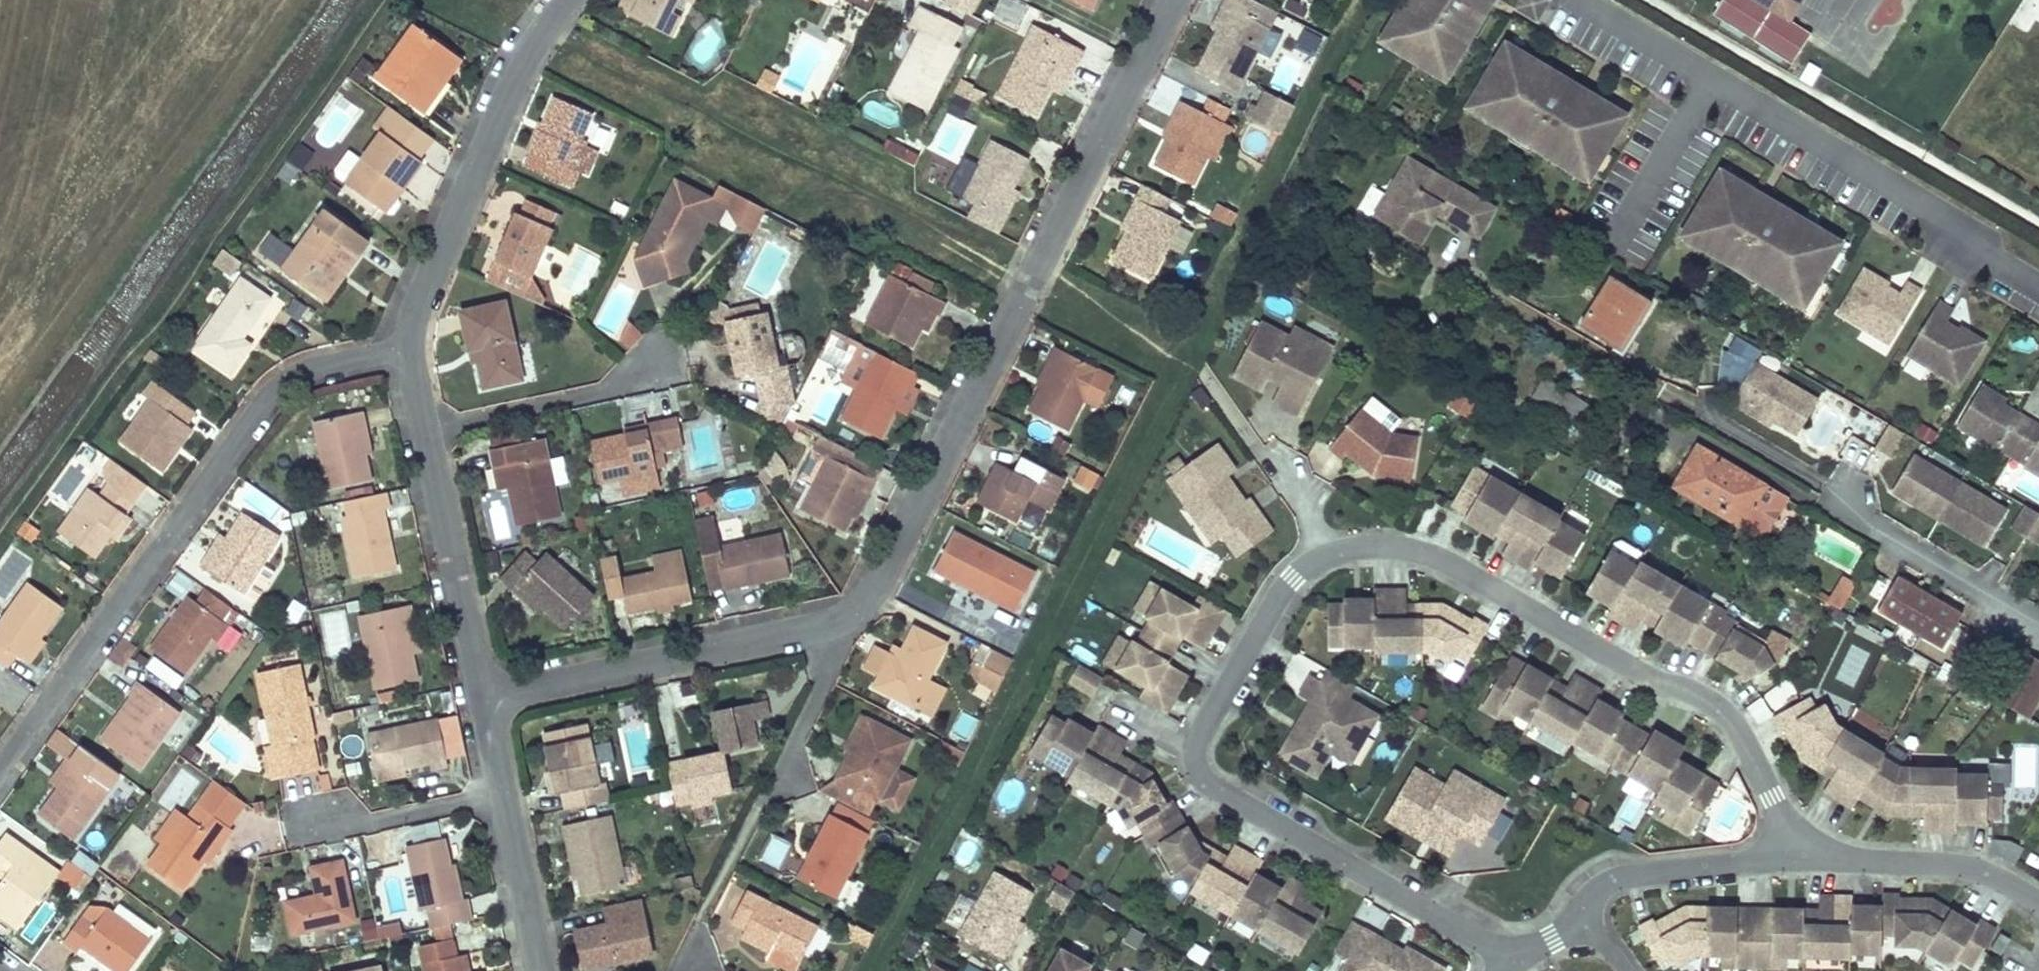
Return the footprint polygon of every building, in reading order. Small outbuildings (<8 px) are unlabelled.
[(613,10),(629,18),(637,0),(618,0),(613,10)] [(629,18),(668,38),(678,16),(668,12),(674,0),(637,0),(629,18)] [(978,0),(945,0),(943,3),(969,16),(978,0)] [(1029,0),(1002,0),(996,16),(1019,25),(1029,0)] [(1093,11),(1098,0),(1071,0),(1093,11)] [(1275,6),(1262,0),(1223,0),(1222,1),(1228,4),(1233,7),(1223,26),(1218,24),(1195,68),(1233,87),(1275,6)] [(1392,44),(1446,76),(1453,63),(1463,69),(1477,45),(1474,43),(1475,42),(1496,7),(1498,8),(1503,0),(1409,0),(1407,3),(1405,2),(1391,26),(1400,31),(1392,44)] [(1557,0),(1531,0),(1525,10),(1547,23),(1559,1),(1557,0)] [(1763,0),(1722,0),(1715,12),(1794,62),(1813,31),(1792,18),(1763,0)] [(1792,18),(1801,0),(1763,0),(1792,18)] [(1228,4),(1222,1),(1212,20),(1218,24),(1223,26),(1233,7),(1228,4)] [(922,6),(912,24),(922,29),(948,43),(959,25),(922,6)] [(414,114),(453,61),(406,26),(367,79),(414,114)] [(1400,31),(1391,26),(1383,39),(1392,44),(1400,31)] [(1046,46),(1051,36),(1032,27),(1027,37),(1046,46)] [(1314,55),(1323,37),(1305,28),(1296,46),(1314,55)] [(922,29),(890,90),(926,109),(958,48),(948,43),(922,29)] [(1027,37),(998,98),(1037,117),(1049,93),(1059,70),(1072,77),(1084,52),(1051,36),(1046,46),(1027,37)] [(1529,55),(1515,47),(1510,56),(1523,64),(1529,55)] [(1523,64),(1510,56),(1484,101),(1496,109),(1491,118),(1515,133),(1517,130),(1552,152),(1551,154),(1586,174),(1591,165),(1604,173),(1631,128),(1617,120),(1623,111),(1589,90),(1587,93),(1551,72),(1553,69),(1529,55),(1523,64)] [(1463,69),(1453,63),(1446,76),(1455,81),(1463,69)] [(763,68),(755,84),(770,92),(778,76),(763,68)] [(1059,70),(1049,93),(1061,99),(1072,77),(1059,70)] [(958,79),(952,91),(965,97),(971,85),(958,79)] [(987,94),(971,85),(965,97),(981,105),(987,94)] [(1252,116),(1279,130),(1293,102),(1266,88),(1252,116)] [(1201,154),(1218,119),(1177,98),(1162,127),(1167,130),(1151,162),(1187,180),(1201,154)] [(573,169),(565,166),(574,144),(587,116),(551,99),(527,152),(546,161),(539,175),(566,188),(573,169)] [(1496,109),(1484,101),(1478,111),(1491,118),(1496,109)] [(410,160),(424,140),(380,108),(366,128),(373,133),(337,184),(378,213),(414,162),(410,160)] [(958,166),(975,121),(944,110),(927,154),(958,166)] [(1636,119),(1623,111),(1617,120),(1631,128),(1636,119)] [(1210,159),(1227,124),(1218,119),(1201,154),(1210,159)] [(1011,187),(1027,156),(990,137),(959,196),(973,203),(966,217),(996,232),(1004,216),(998,212),(1011,187)] [(886,140),(883,151),(904,158),(908,147),(886,140)] [(574,144),(565,166),(573,169),(583,149),(574,144)] [(1495,205),(1408,154),(1384,194),(1396,201),(1385,220),(1420,241),(1432,220),(1427,218),(1433,208),(1477,234),(1495,205)] [(1604,173),(1591,165),(1586,174),(1598,182),(1604,173)] [(1744,182),(1731,175),(1725,184),(1738,192),(1744,182)] [(1140,198),(1127,225),(1111,255),(1149,274),(1179,214),(1163,206),(1169,194),(1142,180),(1135,195),(1140,198)] [(1813,226),(1777,205),(1778,203),(1744,182),(1738,192),(1725,184),(1699,229),(1712,236),(1706,246),(1741,266),(1742,264),(1778,285),(1776,288),(1801,302),(1806,292),(1819,300),(1846,255),(1833,248),(1839,239),(1814,224),(1813,226)] [(710,226),(720,207),(735,215),(729,226),(745,234),(757,210),(715,189),(708,202),(670,184),(631,261),(665,279),(683,273),(678,262),(675,254),(686,233),(692,236),(700,220),(710,226)] [(1004,216),(1017,190),(1011,187),(998,212),(1004,216)] [(1396,201),(1384,194),(1374,214),(1385,220),(1396,201)] [(1135,195),(1121,222),(1127,225),(1140,198),(1135,195)] [(519,297),(548,230),(542,227),(549,212),(520,200),(514,214),(510,213),(481,280),(519,297)] [(1216,202),(1210,214),(1229,224),(1235,212),(1216,202)] [(317,212),(274,271),(309,296),(331,266),(338,272),(360,242),(317,212)] [(1225,235),(1231,224),(1229,224),(1210,214),(1204,224),(1225,235)] [(1169,248),(1182,254),(1193,230),(1179,224),(1169,248)] [(1712,236),(1699,229),(1693,238),(1706,246),(1712,236)] [(675,254),(678,262),(692,236),(686,233),(675,254)] [(1839,239),(1833,248),(1846,255),(1851,246),(1839,239)] [(547,246),(538,271),(549,275),(558,251),(547,246)] [(236,264),(217,251),(208,264),(226,277),(236,264)] [(665,279),(631,261),(638,287),(665,279)] [(317,302),(338,272),(331,266),(309,296),(317,302)] [(1900,346),(1931,293),(1916,285),(1909,297),(1897,290),(1888,285),(1891,281),(1875,272),(1849,315),(1900,346)] [(925,291),(903,280),(888,273),(865,320),(910,343),(920,322),(913,319),(921,305),(927,308),(935,312),(942,299),(925,291)] [(905,274),(903,280),(925,291),(928,285),(905,274)] [(1611,274),(1580,323),(1623,348),(1653,300),(1611,274)] [(232,279),(184,347),(226,377),(248,347),(239,341),(265,303),(232,279)] [(1888,285),(1897,290),(1900,287),(1891,281),(1888,285)] [(1806,292),(1801,302),(1814,310),(1819,300),(1806,292)] [(500,304),(458,315),(466,349),(471,348),(482,389),(519,379),(500,304)] [(1963,312),(1948,304),(1917,356),(1969,387),(1995,343),(1979,333),(1977,337),(1968,332),(1956,325),(1963,312)] [(913,319),(920,322),(927,308),(921,305),(913,319)] [(699,327),(722,321),(725,314),(709,306),(699,327)] [(775,367),(762,312),(722,321),(735,376),(747,373),(753,401),(784,416),(789,405),(780,366),(775,367)] [(1296,336),(1267,320),(1238,373),(1267,389),(1274,376),(1278,369),(1291,376),(1287,384),(1278,400),(1304,414),(1326,374),(1318,369),(1332,344),(1302,327),(1296,336)] [(624,321),(615,338),(626,348),(639,335),(624,321)] [(814,356),(842,370),(856,342),(829,328),(814,356)] [(1968,332),(1977,337),(1979,333),(1970,328),(1968,332)] [(1865,330),(1859,339),(1884,355),(1890,346),(1865,330)] [(906,384),(913,370),(856,342),(842,370),(834,383),(852,392),(840,417),(881,437),(894,410),(906,384)] [(1050,361),(1026,407),(1065,427),(1097,366),(1053,344),(1045,359),(1050,361)] [(1340,349),(1332,344),(1318,369),(1326,374),(1340,349)] [(1741,384),(1747,353),(1723,349),(1717,379),(1741,384)] [(157,359),(145,350),(139,359),(152,367),(157,359)] [(1820,398),(1757,360),(1732,400),(1747,409),(1751,405),(1770,417),(1798,433),(1820,398)] [(1287,384),(1291,376),(1278,369),(1274,376),(1287,384)] [(1547,404),(1558,385),(1544,377),(1533,396),(1547,404)] [(148,402),(118,444),(158,472),(173,451),(166,446),(182,424),(191,411),(150,383),(140,397),(148,402)] [(906,384),(894,410),(904,415),(916,388),(906,384)] [(1547,404),(1542,412),(1578,434),(1594,407),(1558,385),(1547,404)] [(1373,387),(1363,401),(1393,421),(1402,408),(1373,387)] [(1471,412),(1478,399),(1458,387),(1450,400),(1471,412)] [(1967,429),(2007,453),(2011,446),(2037,462),(2034,469),(2038,472),(2038,424),(2013,408),(2004,403),(2007,398),(1991,389),(1967,429)] [(2004,403),(2013,408),(2017,404),(2007,398),(2004,403)] [(778,428),(784,416),(753,401),(747,413),(778,428)] [(1422,425),(1395,423),(1363,401),(1334,442),(1348,452),(1352,447),(1371,460),(1374,456),(1380,461),(1380,466),(1419,469),(1422,425)] [(1770,417),(1751,405),(1747,409),(1768,422),(1770,417)] [(359,454),(354,429),(361,427),(357,411),(309,423),(323,488),(365,478),(359,454)] [(615,478),(654,470),(653,467),(663,465),(660,449),(682,444),(674,417),(622,428),(623,436),(588,443),(597,482),(615,478)] [(182,424),(166,446),(173,451),(189,430),(182,424)] [(1905,432),(1892,425),(1891,426),(1890,426),(1889,425),(1880,442),(1877,447),(1891,455),(1905,432)] [(361,427),(354,429),(359,454),(367,452),(361,427)] [(488,433),(491,448),(517,442),(514,427),(488,433)] [(867,494),(880,466),(816,434),(794,478),(808,486),(798,506),(841,529),(850,512),(861,491),(867,494)] [(1060,451),(1066,441),(1056,435),(1049,446),(1060,451)] [(489,448),(493,467),(501,465),(506,485),(514,524),(558,515),(542,436),(517,442),(491,448),(489,448)] [(1235,470),(1216,443),(1167,477),(1198,521),(1214,524),(1222,536),(1257,511),(1247,498),(1243,501),(1237,491),(1226,489),(1220,481),(1226,476),(1235,470)] [(1761,538),(1784,497),(1765,486),(1767,483),(1698,445),(1674,488),(1761,538)] [(1004,484),(988,476),(976,499),(1015,519),(1027,496),(1047,506),(1062,475),(1020,453),(1012,469),(1004,484)] [(2008,508),(1916,453),(1895,488),(1987,543),(2008,508)] [(550,459),(556,483),(567,480),(560,456),(550,459)] [(1374,456),(1371,460),(1380,466),(1380,461),(1374,456)] [(1502,524),(1525,484),(1510,476),(1508,480),(1493,471),(1495,467),(1478,457),(1452,502),(1470,512),(1466,518),(1483,528),(1487,520),(1492,523),(1490,527),(1497,531),(1502,524)] [(131,500),(142,485),(107,460),(98,471),(106,483),(131,500)] [(761,461),(756,472),(762,481),(773,478),(761,461)] [(996,461),(988,476),(1004,484),(1012,469),(996,461)] [(1090,493),(1101,475),(1081,464),(1071,482),(1090,493)] [(501,465),(493,467),(497,487),(506,485),(501,465)] [(1510,476),(1495,467),(1493,471),(1508,480),(1510,476)] [(619,493),(657,484),(654,470),(615,478),(619,493)] [(1237,491),(1226,476),(1220,481),(1226,489),(1237,491)] [(92,554),(106,535),(122,513),(131,500),(106,483),(97,495),(86,488),(57,530),(92,554)] [(1566,507),(1525,484),(1502,524),(1515,531),(1510,539),(1525,547),(1532,534),(1546,542),(1566,507)] [(354,495),(340,498),(344,516),(338,518),(351,576),(391,567),(378,508),(384,507),(380,489),(354,495)] [(861,491),(850,512),(855,515),(867,494),(861,491)] [(1020,520),(1039,529),(1047,511),(1028,502),(1020,520)] [(2025,503),(2011,527),(2028,537),(2038,520),(2038,512),(2025,503)] [(1592,523),(1566,507),(1546,542),(1532,534),(1525,547),(1539,556),(1544,547),(1570,562),(1592,523)] [(1271,531),(1257,511),(1222,536),(1236,556),(1271,531)] [(257,567),(275,537),(236,512),(220,536),(208,556),(201,552),(194,564),(240,592),(257,567)] [(122,513),(106,535),(113,539),(129,517),(122,513)] [(777,532),(717,546),(709,515),(690,519),(704,588),(721,584),(721,587),(786,572),(777,532)] [(29,544),(39,530),(23,520),(14,533),(29,544)] [(1492,523),(1487,520),(1483,528),(1495,535),(1497,531),(1490,527),(1492,523)] [(2028,537),(2038,543),(2038,520),(2028,537)] [(1214,524),(1198,521),(1213,542),(1222,536),(1214,524)] [(1502,524),(1497,531),(1510,539),(1515,531),(1502,524)] [(1030,618),(1051,579),(952,529),(932,569),(1030,618)] [(208,556),(220,536),(214,532),(201,552),(208,556)] [(1227,562),(1236,556),(1222,536),(1213,542),(1227,562)] [(496,575),(510,588),(514,582),(539,605),(562,626),(590,595),(541,550),(533,560),(520,548),(496,575)] [(648,556),(651,568),(672,564),(679,600),(688,598),(678,549),(648,556)] [(1624,587),(1637,566),(1610,551),(1588,589),(1614,605),(1609,613),(1623,621),(1638,595),(1624,587)] [(623,612),(679,600),(672,564),(651,568),(616,576),(612,556),(598,558),(607,600),(620,598),(623,612)] [(1639,562),(1637,566),(1624,587),(1638,595),(1623,621),(1637,629),(1644,616),(1649,609),(1662,616),(1680,585),(1639,562)] [(253,601),(270,575),(257,567),(240,592),(253,601)] [(199,587),(203,580),(190,570),(186,577),(199,587)] [(1842,608),(1858,581),(1842,572),(1826,599),(1842,608)] [(1945,645),(1962,614),(1897,577),(1879,609),(1945,645)] [(0,618),(0,662),(5,665),(13,653),(22,660),(38,638),(60,606),(26,582),(0,618)] [(514,582),(510,588),(535,610),(539,605),(514,582)] [(1148,616),(1163,590),(1151,584),(1136,609),(1148,616)] [(1694,593),(1680,585),(1662,616),(1658,624),(1667,629),(1669,625),(1674,628),(1670,635),(1686,645),(1690,639),(1706,648),(1725,615),(1726,612),(1710,602),(1707,606),(1692,598),(1694,593)] [(183,595),(145,647),(179,671),(205,636),(216,619),(226,606),(199,587),(189,600),(183,595)] [(1343,605),(1328,605),(1328,635),(1344,634),(1344,645),(1375,644),(1375,620),(1390,620),(1390,589),(1373,589),(1373,599),(1344,600),(1343,605)] [(1390,620),(1375,620),(1375,644),(1375,649),(1422,649),(1422,620),(1418,620),(1417,613),(1407,613),(1407,603),(1406,589),(1390,589),(1390,620)] [(1192,607),(1163,590),(1148,616),(1152,618),(1145,631),(1168,645),(1176,632),(1182,635),(1199,645),(1213,619),(1192,607)] [(1710,602),(1694,593),(1692,598),(1707,606),(1710,602)] [(1225,609),(1199,594),(1192,607),(1213,619),(1199,645),(1203,647),(1225,609)] [(406,651),(400,624),(408,622),(404,603),(355,613),(371,686),(412,678),(406,651)] [(1417,604),(1407,603),(1407,613),(1417,613),(1417,604)] [(1469,658),(1489,625),(1473,617),(1470,623),(1449,610),(1451,608),(1443,603),(1417,604),(1417,613),(1418,620),(1422,620),(1422,649),(1432,649),(1450,659),(1455,650),(1469,658)] [(1662,616),(1649,609),(1644,616),(1658,624),(1662,616)] [(1739,623),(1725,615),(1706,648),(1728,661),(1738,667),(1741,665),(1750,680),(1774,665),(1763,647),(1734,631),(1739,623)] [(212,641),(224,625),(216,619),(205,636),(212,641)] [(408,622),(400,624),(406,651),(414,649),(408,622)] [(927,674),(945,640),(913,624),(901,645),(895,656),(886,651),(870,680),(911,702),(927,674)] [(1670,635),(1674,628),(1669,625),(1667,629),(1658,624),(1656,627),(1670,635)] [(1133,642),(1118,668),(1147,684),(1169,697),(1183,671),(1167,661),(1161,658),(1168,645),(1145,631),(1137,644),(1133,642)] [(1174,648),(1182,635),(1176,632),(1168,645),(1174,648)] [(1106,661),(1118,668),(1133,642),(1121,635),(1106,661)] [(126,656),(132,647),(118,637),(112,646),(126,656)] [(38,638),(22,660),(28,664),(44,642),(38,638)] [(892,640),(886,651),(895,656),(901,645),(892,640)] [(1835,684),(1859,689),(1867,648),(1843,643),(1835,684)] [(1011,656),(989,645),(980,662),(971,657),(969,661),(974,674),(996,685),(1001,675),(1011,656)] [(122,661),(126,656),(112,646),(104,657),(111,661),(115,656),(122,661)] [(1404,650),(1382,652),(1383,666),(1405,664),(1404,650)] [(2027,653),(2000,699),(2029,716),(2038,700),(2038,660),(2027,653)] [(1511,656),(1483,705),(1499,714),(1505,704),(1518,711),(1531,719),(1549,688),(1553,680),(1511,656)] [(176,688),(184,678),(157,657),(149,667),(176,688)] [(1750,680),(1741,665),(1738,667),(1728,661),(1743,684),(1750,680)] [(312,735),(296,663),(251,673),(267,745),(259,747),(265,778),(315,766),(308,736),(312,735)] [(1102,680),(1078,666),(1068,683),(1092,697),(1102,680)] [(1355,683),(1330,668),(1322,682),(1347,696),(1355,683)] [(1147,684),(1139,698),(1166,713),(1188,674),(1183,671),(1169,697),(1147,684)] [(920,707),(935,679),(927,674),(911,702),(920,707)] [(1588,682),(1574,674),(1567,687),(1562,695),(1549,688),(1531,719),(1571,743),(1574,738),(1586,717),(1573,710),(1588,682)] [(1322,682),(1311,676),(1301,693),(1311,699),(1299,721),(1305,725),(1300,733),(1294,729),(1280,754),(1318,776),(1332,751),(1335,745),(1347,745),(1368,708),(1347,696),(1322,682)] [(115,719),(111,715),(96,736),(135,764),(174,709),(130,680),(120,694),(124,697),(128,700),(115,719)] [(1549,688),(1562,695),(1567,687),(1553,680),(1549,688)] [(1602,691),(1588,682),(1573,710),(1586,717),(1574,738),(1601,754),(1606,744),(1620,752),(1634,727),(1621,719),(1624,715),(1598,700),(1602,691)] [(374,690),(375,700),(401,694),(399,685),(374,690)] [(124,697),(111,715),(115,719),(128,700),(124,697)] [(1828,755),(1841,733),(1836,730),(1824,707),(1815,712),(1808,698),(1776,714),(1784,729),(1790,726),(1801,747),(1798,748),(1802,757),(1824,770),(1829,762),(1832,757),(1828,755)] [(669,783),(673,803),(684,802),(685,807),(708,803),(706,793),(726,789),(719,751),(751,745),(747,720),(763,717),(760,700),(709,710),(717,753),(665,763),(669,783)] [(1512,722),(1518,711),(1505,704),(1499,714),(1512,722)] [(329,721),(348,716),(346,706),(327,710),(329,721)] [(1379,715),(1368,708),(1347,745),(1335,745),(1332,751),(1351,762),(1379,715)] [(873,718),(861,712),(846,742),(851,744),(857,748),(873,718)] [(1054,713),(1052,717),(1065,725),(1068,720),(1054,713)] [(373,771),(402,765),(427,759),(428,764),(446,760),(435,714),(363,731),(373,771)] [(1097,761),(1112,734),(1098,726),(1093,735),(1068,720),(1065,725),(1052,717),(1037,742),(1051,750),(1045,759),(1072,774),(1084,753),(1097,761)] [(894,765),(909,736),(873,718),(857,748),(851,744),(835,775),(878,797),(894,765)] [(541,730),(549,769),(554,790),(559,789),(562,806),(606,796),(602,778),(597,779),(584,720),(541,730)] [(1300,733),(1305,725),(1299,721),(1294,729),(1300,733)] [(72,740),(53,726),(41,743),(60,757),(72,740)] [(1671,739),(1654,729),(1650,736),(1634,727),(1620,752),(1613,763),(1630,773),(1632,768),(1648,777),(1645,781),(1660,790),(1678,759),(1683,750),(1674,745),(1671,750),(1666,747),(1671,739)] [(1882,758),(1841,733),(1828,755),(1832,757),(1829,762),(1838,768),(1833,776),(1825,789),(1840,797),(1856,771),(1869,779),(1882,758)] [(1127,743),(1112,734),(1097,761),(1084,753),(1072,774),(1069,779),(1110,802),(1112,797),(1125,776),(1121,774),(1124,769),(1114,763),(1119,755),(1127,743)] [(1685,747),(1671,739),(1666,747),(1671,750),(1674,745),(1683,750),(1685,747)] [(114,770),(72,740),(60,757),(69,763),(52,786),(34,813),(68,836),(102,787),(114,770)] [(1051,750),(1037,742),(1032,752),(1045,759),(1051,750)] [(1600,755),(1613,763),(1620,752),(1606,744),(1601,754),(1600,755)] [(1129,761),(1119,755),(1114,763),(1124,769),(1129,761)] [(44,780),(52,786),(69,763),(60,757),(44,780)] [(1901,769),(1882,758),(1869,779),(1856,771),(1840,797),(1854,806),(1862,793),(1882,805),(1881,808),(1890,814),(1914,814),(1914,804),(1914,798),(1910,798),(1910,769),(1901,769)] [(427,759),(402,765),(403,769),(428,764),(427,759)] [(1720,784),(1678,759),(1660,790),(1655,798),(1668,806),(1681,813),(1675,823),(1692,832),(1720,784)] [(1150,773),(1129,761),(1124,769),(1121,774),(1125,776),(1112,797),(1110,802),(1119,807),(1129,825),(1138,820),(1146,834),(1179,815),(1171,800),(1164,803),(1152,783),(1155,781),(1150,773)] [(1838,768),(1829,762),(1824,770),(1833,776),(1838,768)] [(402,765),(373,771),(374,778),(404,772),(403,769),(402,765)] [(894,765),(878,797),(895,806),(912,775),(894,765)] [(1446,784),(1415,766),(1387,816),(1419,834),(1424,825),(1457,844),(1464,832),(1482,842),(1507,798),(1488,788),(1479,803),(1446,784)] [(1454,768),(1446,784),(1479,803),(1488,788),(1454,768)] [(1648,777),(1632,768),(1630,773),(1645,781),(1648,777)] [(554,790),(549,769),(543,770),(547,791),(554,790)] [(1941,798),(1957,799),(1957,774),(1958,769),(1910,769),(1910,798),(1914,798),(1914,804),(1924,805),(1924,814),(1924,828),(1941,828),(1941,798)] [(1941,798),(1941,828),(1957,829),(1958,819),(1982,819),(1982,814),(1998,814),(1999,786),(1983,785),(1983,774),(1957,774),(1957,799),(1941,798)] [(1983,785),(1999,786),(1999,774),(1983,774),(1983,785)] [(262,799),(254,800),(256,807),(263,806),(262,799)] [(835,800),(829,812),(867,832),(873,820),(835,800)] [(177,887),(199,858),(213,838),(219,842),(228,828),(192,803),(183,816),(162,845),(157,841),(142,862),(177,887)] [(1924,805),(1914,804),(1914,814),(1924,814),(1924,805)] [(1675,823),(1681,813),(1668,806),(1662,816),(1675,823)] [(162,845),(183,816),(171,807),(149,836),(157,841),(162,845)] [(834,896),(867,832),(829,812),(796,877),(834,896)] [(624,885),(609,814),(563,824),(566,840),(570,840),(578,878),(584,877),(588,892),(624,885)] [(1192,839),(1179,815),(1146,834),(1170,876),(1178,872),(1196,882),(1209,859),(1209,858),(1195,850),(1197,847),(1192,839)] [(1452,853),(1457,844),(1424,825),(1419,834),(1452,853)] [(762,857),(779,866),(792,841),(775,832),(762,857)] [(22,847),(2,833),(0,836),(0,879),(22,847)] [(423,904),(427,924),(432,923),(453,918),(467,915),(463,896),(457,897),(450,860),(445,861),(439,834),(404,842),(417,905),(423,904)] [(1989,851),(2014,863),(2022,848),(1996,836),(1989,851)] [(204,862),(219,842),(213,838),(199,858),(204,862)] [(1209,858),(1214,851),(1192,839),(1197,847),(1195,850),(1209,858)] [(1222,866),(1209,859),(1196,882),(1191,890),(1232,914),(1247,887),(1234,880),(1249,854),(1234,845),(1227,859),(1222,866)] [(0,879),(0,916),(17,928),(56,871),(22,847),(0,879)] [(1222,866),(1227,859),(1214,851),(1209,858),(1209,859),(1222,866)] [(95,865),(97,861),(85,853),(77,865),(89,874),(95,865)] [(1249,854),(1234,880),(1247,887),(1232,914),(1259,929),(1281,890),(1255,875),(1263,862),(1249,854)] [(312,889),(282,895),(290,930),(353,916),(339,855),(307,862),(312,889)] [(78,889),(89,874),(77,865),(66,881),(78,889)] [(1033,891),(996,870),(960,933),(1002,957),(1011,941),(1006,938),(1018,918),(1033,891)] [(588,892),(584,877),(578,878),(581,894),(588,892)] [(1316,893),(1289,877),(1281,890),(1259,929),(1299,952),(1317,921),(1304,914),(1309,906),(1316,893)] [(767,951),(771,943),(798,957),(814,928),(743,892),(728,920),(743,928),(739,935),(767,951)] [(626,898),(605,902),(609,920),(575,928),(583,966),(651,951),(639,896),(626,898)] [(1900,896),(1883,896),(1883,909),(1882,934),(1897,934),(1897,945),(1918,945),(1927,950),(1950,912),(1933,901),(1924,901),(1924,903),(1900,903),(1900,896)] [(1819,921),(1804,920),(1803,956),(1850,957),(1851,952),(1851,926),(1836,926),(1836,897),(1820,897),(1819,912),(1819,921)] [(1853,898),(1836,897),(1836,926),(1851,926),(1851,952),(1881,953),(1882,934),(1883,909),(1853,908),(1853,898)] [(89,905),(82,914),(92,922),(104,906),(102,905),(89,905)] [(62,941),(76,952),(80,946),(115,970),(125,970),(148,938),(104,906),(92,922),(82,914),(81,914),(62,941)] [(1322,913),(1309,906),(1304,914),(1317,921),(1322,913)] [(1654,922),(1639,930),(1659,963),(1672,955),(1678,964),(1696,954),(1706,954),(1707,909),(1684,909),(1677,913),(1679,915),(1658,928),(1654,922)] [(1758,911),(1707,909),(1706,954),(1722,954),(1737,955),(1737,966),(1756,967),(1758,911)] [(1804,911),(1758,911),(1756,967),(1774,967),(1774,955),(1789,956),(1803,956),(1804,920),(1804,911)] [(1819,912),(1804,911),(1804,920),(1819,921),(1819,912)] [(1975,927),(1950,912),(1927,950),(1953,966),(1958,957),(1974,967),(1991,939),(1996,931),(1979,921),(1975,927)] [(453,918),(432,923),(434,938),(455,934),(453,918)] [(1022,920),(1018,918),(1006,938),(1011,941),(1022,920)] [(375,924),(377,934),(384,933),(399,929),(400,929),(397,920),(375,924)] [(1333,953),(1348,961),(1342,970),(1444,970),(1445,969),(1407,948),(1404,952),(1401,959),(1392,954),(1396,947),(1366,930),(1367,929),(1352,920),(1333,953)] [(852,923),(846,934),(865,944),(870,933),(852,923)] [(402,943),(399,929),(384,933),(387,946),(402,943)] [(2002,932),(1992,948),(2002,954),(2012,937),(2002,932)] [(419,941),(425,970),(481,970),(480,967),(469,969),(464,947),(458,949),(455,934),(434,938),(419,941)] [(764,958),(790,970),(791,970),(798,957),(771,943),(767,951),(764,958)] [(1404,952),(1396,947),(1392,954),(1401,959),(1404,952)] [(1085,970),(1088,965),(1059,948),(1046,970),(1087,970),(1085,970)] [(1737,955),(1722,954),(1722,966),(1737,966),(1737,955)] [(1789,956),(1774,955),(1774,967),(1788,967),(1789,956)] [(378,958),(328,969),(329,970),(381,970),(378,958)] [(934,961),(928,970),(951,970),(934,961)]
